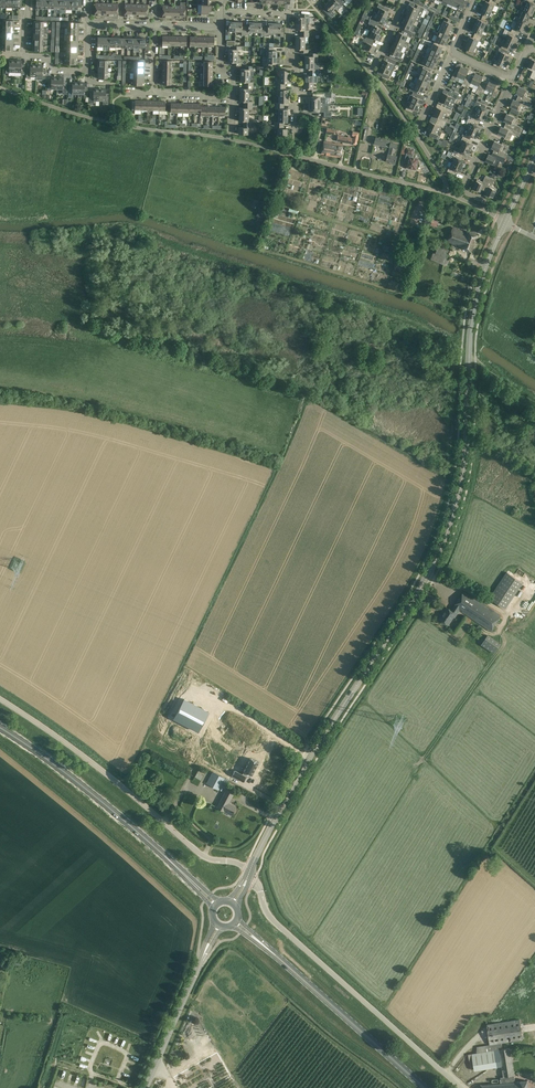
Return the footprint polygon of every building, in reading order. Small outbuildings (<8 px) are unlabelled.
[(12,8),(18,8),(18,6),(21,7),(22,4),(22,0),(12,0),(12,8)] [(32,6),(36,6),(36,9),(42,9),(42,0),(32,0),(32,6)] [(72,10),(76,10),(76,13),(78,13),(81,13),(81,8),(82,0),(79,0),(74,0),(73,0),(72,0),(72,10)] [(328,2),(335,8),(337,11),(340,8),(343,4),(340,0),(338,0),(337,2),(335,0),(330,0),(328,2)] [(458,7),(457,10),(458,11),(458,12),(460,12),(461,12),(462,12),(464,13),(467,5),(466,4),(467,1),(465,0),(461,0),(458,7)] [(492,11),(495,5),(496,6),(497,3),(497,2),(492,0),(490,0),(489,2),(486,1),(483,7),(492,11)] [(534,10),(534,4),(532,2),(533,0),(525,0),(525,2),(526,2),(525,6),(534,10)] [(332,11),(335,8),(328,2),(324,6),(328,10),(326,13),(331,18),(335,14),(332,11)] [(377,13),(386,18),(389,12),(383,10),(385,7),(379,4),(377,7),(380,8),(377,13)] [(409,8),(408,10),(418,15),(421,16),(425,8),(416,4),(415,7),(412,6),(410,8),(409,8)] [(211,11),(211,5),(201,5),(201,14),(209,14),(209,11),(211,11)] [(519,10),(517,13),(519,14),(527,17),(528,14),(532,16),(534,10),(525,6),(522,5),(520,9),(519,10)] [(492,11),(483,7),(481,13),(484,14),(482,17),(489,20),(491,17),(489,16),(492,11)] [(415,20),(418,15),(408,10),(407,13),(408,13),(407,16),(415,20)] [(371,16),(369,20),(370,20),(377,23),(378,20),(384,23),(384,22),(385,22),(386,22),(387,20),(387,19),(386,18),(377,13),(374,12),(374,13),(373,14),(372,16),(371,15),(371,16)] [(296,17),(296,23),(305,24),(308,24),(309,24),(309,18),(309,14),(302,14),(302,17),(296,17)] [(525,20),(527,17),(519,14),(518,17),(517,16),(516,16),(516,17),(515,17),(514,18),(513,21),(527,28),(529,22),(525,20)] [(413,25),(415,20),(407,16),(406,19),(404,18),(403,21),(413,25)] [(444,20),(443,23),(440,21),(438,24),(442,25),(452,30),(453,27),(451,27),(453,24),(450,23),(451,20),(446,17),(444,20)] [(489,20),(482,17),(481,20),(478,19),(475,24),(484,28),(486,23),(491,25),(492,22),(489,20)] [(509,25),(510,21),(502,19),(500,26),(503,27),(504,23),(509,25)] [(369,26),(367,29),(369,30),(370,30),(379,34),(381,29),(376,26),(377,23),(370,20),(369,23),(370,24),(369,26)] [(413,25),(403,21),(402,23),(403,23),(402,26),(405,28),(404,31),(413,35),(413,33),(413,31),(411,30),(413,25)] [(524,33),(527,28),(513,21),(511,25),(511,26),(512,27),(513,28),(511,32),(516,34),(517,34),(519,31),(524,33)] [(235,31),(235,22),(229,22),(229,27),(226,27),(225,35),(229,35),(229,31),(235,31)] [(241,35),(245,35),(245,28),(242,28),(242,22),(235,22),(235,31),(241,32),(241,35)] [(249,32),(255,32),(255,23),(248,22),(248,28),(245,28),(245,35),(249,35),(249,32)] [(255,23),(255,32),(261,32),(261,36),(264,36),(264,29),(261,28),(261,23),(255,23)] [(264,29),(264,36),(268,36),(268,32),(274,33),(274,23),(268,23),(268,29),(264,29)] [(281,23),(274,23),(274,33),(281,33),(281,36),(284,37),(284,29),(281,29),(281,23)] [(305,30),(305,24),(296,23),(296,30),(302,30),(302,33),(309,33),(309,30),(305,30)] [(488,30),(484,28),(475,24),(473,30),(476,32),(474,35),(481,38),(483,35),(481,34),(483,31),(487,33),(488,30)] [(442,25),(440,31),(448,34),(449,32),(451,32),(452,30),(442,25)] [(365,38),(371,41),(373,38),(378,41),(379,40),(380,40),(382,37),(381,37),(380,36),(381,35),(379,34),(370,30),(369,30),(365,38)] [(437,30),(435,35),(447,40),(448,38),(447,37),(448,34),(440,31),(437,30)] [(397,34),(396,37),(406,41),(408,36),(411,37),(413,35),(404,31),(403,34),(400,32),(398,35),(397,34)] [(515,37),(516,34),(511,32),(509,31),(506,36),(508,37),(507,40),(517,45),(518,43),(517,42),(519,39),(515,37)] [(309,37),(309,33),(302,33),(301,36),(296,36),(296,43),(305,43),(305,37),(309,37)] [(467,42),(476,46),(479,41),(480,41),(481,38),(474,35),(473,38),(470,36),(467,42)] [(437,36),(435,41),(443,45),(445,42),(446,43),(447,40),(437,36)] [(139,37),(139,48),(145,48),(145,49),(149,49),(149,43),(145,43),(146,39),(144,39),(144,37),(139,37)] [(396,40),(395,42),(403,46),(404,44),(408,45),(409,43),(406,41),(396,37),(395,39),(396,40)] [(367,51),(368,50),(373,52),(373,51),(374,52),(375,51),(376,49),(376,48),(375,48),(375,47),(370,44),(371,41),(365,38),(365,39),(364,38),(362,41),(364,42),(363,44),(366,45),(364,48),(364,49),(367,51)] [(517,45),(507,40),(506,43),(504,42),(501,48),(502,49),(502,48),(508,51),(510,48),(513,50),(515,46),(516,47),(517,45)] [(401,51),(403,46),(395,42),(394,45),(392,44),(391,47),(401,51)] [(476,46),(467,42),(465,48),(468,50),(466,52),(473,56),(475,52),(474,52),(476,46)] [(305,49),(305,43),(296,43),(295,49),(301,50),(301,53),(308,53),(308,49),(305,49)] [(434,43),(432,48),(441,53),(443,50),(441,50),(442,47),(434,43)] [(228,49),(228,56),(237,56),(238,50),(241,50),(241,46),(235,46),(234,46),(234,49),(228,49)] [(263,50),(263,57),(267,57),(277,57),(277,50),(273,50),(273,47),(264,47),(263,50)] [(391,47),(390,49),(392,50),(390,53),(397,56),(395,58),(395,59),(401,61),(402,61),(403,59),(402,58),(404,53),(401,51),(391,47)] [(499,50),(496,56),(499,57),(509,62),(510,60),(509,60),(511,56),(507,54),(508,51),(502,48),(502,49),(501,48),(500,47),(499,49),(499,50)] [(432,48),(429,53),(438,57),(439,54),(440,55),(441,53),(432,48)] [(305,56),(304,62),(314,63),(314,57),(318,57),(318,53),(310,53),(310,56),(305,56)] [(438,57),(429,53),(427,59),(437,63),(438,61),(437,60),(438,57)] [(237,56),(228,56),(228,62),(234,62),(233,65),(241,66),(241,62),(237,62),(237,56)] [(276,64),(277,57),(267,57),(267,63),(263,63),(263,66),(273,67),(273,64),(276,64)] [(509,64),(509,62),(499,57),(498,60),(496,59),(493,65),(501,69),(502,65),(506,67),(507,63),(509,64)] [(382,65),(394,70),(396,65),(395,65),(397,61),(390,58),(388,61),(385,60),(382,65)] [(436,65),(437,63),(427,59),(425,64),(433,68),(434,65),(436,65)] [(15,72),(15,60),(9,60),(9,66),(6,66),(5,73),(9,73),(9,72),(15,72)] [(15,60),(15,72),(21,73),(21,74),(24,74),(25,67),(21,66),(21,60),(15,60)] [(304,62),(304,69),(310,69),(310,72),(317,73),(317,69),(318,63),(314,63),(304,62)] [(30,77),(36,77),(36,65),(30,64),(30,70),(27,70),(26,78),(30,78),(30,77)] [(36,65),(36,77),(36,80),(42,80),(42,82),(45,82),(46,71),(42,71),(43,65),(36,65)] [(391,76),(394,70),(382,65),(380,71),(383,72),(382,76),(389,79),(390,75),(391,76)] [(240,69),(240,76),(250,76),(253,76),(253,70),(253,66),(245,66),(245,69),(240,69)] [(459,81),(465,68),(461,66),(459,71),(456,69),(452,78),(459,81)] [(279,70),(279,77),(289,77),(289,70),(285,70),(285,67),(276,67),(276,70),(279,70)] [(423,67),(421,73),(430,77),(431,75),(430,74),(431,71),(423,67)] [(469,70),(465,68),(459,81),(463,83),(462,85),(465,87),(466,85),(470,76),(467,74),(469,70)] [(304,75),(304,82),(313,82),(317,82),(317,76),(317,73),(310,72),(310,76),(304,75)] [(430,77),(421,73),(418,78),(427,82),(428,79),(429,79),(430,77)] [(473,88),(479,75),(475,73),(474,77),(470,76),(466,85),(473,88)] [(483,76),(479,75),(473,88),(477,90),(476,93),(479,95),(481,91),(485,82),(481,81),(483,76)] [(244,85),(253,86),(253,82),(250,82),(250,76),(240,76),(240,82),(244,82),(244,85)] [(57,89),(58,77),(51,77),(51,83),(48,83),(47,93),(51,93),(51,89),(57,89)] [(58,77),(57,89),(63,90),(63,91),(63,93),(63,95),(67,95),(68,94),(68,87),(67,87),(67,84),(63,83),(64,77),(58,77)] [(289,77),(279,77),(279,83),(275,83),(275,86),(284,87),(285,83),(288,84),(289,77)] [(427,82),(418,78),(416,83),(426,87),(427,85),(426,84),(427,82)] [(486,89),(490,91),(494,81),(490,79),(488,84),(485,82),(481,91),(484,93),(486,89)] [(494,81),(490,91),(493,93),(492,96),(495,98),(499,89),(496,87),(498,83),(494,81)] [(72,94),(78,95),(79,82),(72,82),(72,88),(69,88),(68,98),(72,98),(72,94)] [(79,82),(78,95),(84,95),(84,96),(88,96),(88,89),(84,88),(85,83),(79,82)] [(313,82),(304,82),(304,89),(309,89),(309,92),(317,92),(317,89),(313,89),(313,82)] [(410,90),(414,92),(417,93),(419,91),(422,92),(423,89),(425,90),(426,87),(416,83),(414,88),(411,87),(410,90)] [(240,95),(249,95),(249,89),(253,89),(253,86),(244,85),(244,88),(240,88),(240,95)] [(279,90),(279,96),(288,96),(288,90),(284,90),(284,87),(275,86),(275,90),(279,90)] [(517,98),(531,104),(533,99),(526,96),(529,91),(519,86),(517,92),(519,94),(517,98)] [(96,101),(99,101),(100,89),(93,89),(93,94),(90,94),(89,103),(95,103),(96,101)] [(106,89),(100,89),(99,101),(103,101),(102,105),(108,105),(109,95),(105,95),(106,89)] [(444,93),(442,97),(451,101),(455,103),(456,99),(457,99),(458,95),(459,93),(450,89),(449,91),(448,95),(444,93)] [(408,100),(411,101),(420,105),(423,100),(419,98),(421,95),(417,93),(414,92),(412,95),(410,95),(408,100)] [(309,97),(309,104),(328,105),(329,105),(329,98),(331,98),(331,93),(324,93),(324,97),(323,97),(309,97)] [(243,105),(252,105),(252,102),(249,101),(249,95),(240,95),(239,102),(243,102),(243,105)] [(275,102),(275,106),(284,106),(284,103),(288,103),(288,96),(279,96),(279,102),(275,102)] [(442,97),(440,101),(444,103),(443,106),(452,110),(453,106),(450,105),(451,101),(442,97)] [(512,108),(510,111),(518,115),(520,111),(522,106),(529,108),(531,104),(517,98),(515,102),(513,101),(510,107),(512,108)] [(418,111),(420,105),(411,101),(408,107),(407,106),(405,110),(412,113),(414,109),(418,111)] [(474,106),(473,109),(476,111),(486,116),(489,110),(483,108),(485,105),(477,101),(474,106)] [(328,105),(309,104),(308,111),(324,112),(324,117),(331,117),(332,112),(328,112),(328,105)] [(252,109),(252,105),(243,105),(243,108),(239,108),(239,114),(249,115),(249,108),(252,109)] [(278,109),(278,116),(287,116),(288,109),(284,109),(284,106),(275,106),(275,109),(278,109)] [(450,113),(452,110),(443,106),(441,109),(437,107),(435,111),(445,116),(447,112),(450,113)] [(436,120),(445,124),(447,121),(443,119),(445,116),(435,111),(434,115),(438,117),(436,120)] [(484,121),(486,116),(476,111),(475,115),(473,114),(471,119),(477,122),(479,119),(484,121)] [(243,124),(252,125),(252,121),(249,121),(249,115),(239,114),(239,121),(243,121),(243,124)] [(505,125),(521,132),(523,128),(520,127),(521,126),(514,124),(517,118),(507,114),(504,120),(507,121),(505,125)] [(287,116),(278,116),(278,122),(274,122),(274,125),(283,126),(284,122),(287,122),(287,116)] [(469,128),(479,133),(481,127),(476,125),(477,122),(471,119),(469,118),(466,123),(470,125),(469,128)] [(429,126),(438,130),(440,126),(444,128),(445,124),(436,120),(435,124),(431,122),(429,126)] [(252,128),(252,125),(243,124),(243,127),(239,127),(238,134),(248,134),(248,128),(252,128)] [(283,128),(283,126),(274,125),(274,129),(278,129),(278,135),(287,136),(287,129),(283,128)] [(519,136),(521,132),(505,125),(503,130),(501,128),(498,134),(510,140),(513,134),(516,136),(517,135),(519,136)] [(438,130),(429,126),(427,130),(430,131),(428,134),(439,139),(442,132),(438,130)] [(451,127),(447,126),(445,131),(447,132),(447,133),(451,135),(453,130),(450,128),(451,127)] [(463,136),(469,139),(471,136),(476,138),(479,133),(469,128),(467,132),(465,131),(463,136)] [(348,137),(338,135),(337,141),(351,143),(352,138),(350,137),(350,136),(348,136),(348,137)] [(468,142),(469,139),(463,136),(461,141),(463,142),(461,145),(471,150),(473,145),(468,142)] [(387,140),(376,137),(375,144),(391,147),(389,155),(388,154),(387,161),(392,163),(392,164),(395,165),(395,163),(396,164),(397,157),(392,155),(393,151),(395,152),(396,149),(397,144),(391,142),(390,145),(386,144),(387,140)] [(324,141),(321,154),(331,156),(340,157),(343,144),(335,143),(333,143),(325,142),(324,141)] [(495,148),(493,153),(506,158),(508,154),(502,151),(504,145),(495,141),(492,147),(495,148)] [(469,156),(471,150),(461,145),(460,149),(456,147),(454,152),(462,156),(463,153),(469,156)] [(416,169),(418,158),(412,157),(414,150),(407,148),(404,162),(408,163),(407,167),(411,168),(411,169),(415,170),(415,169),(416,169)] [(452,152),(449,157),(451,158),(455,159),(453,162),(453,163),(463,167),(464,167),(465,167),(466,164),(465,164),(466,162),(460,159),(462,156),(454,152),(452,152)] [(506,158),(493,153),(491,157),(488,156),(486,162),(498,167),(500,161),(504,163),(506,158)] [(453,163),(453,162),(452,162),(447,171),(454,174),(455,170),(461,173),(463,167),(453,163)] [(484,191),(490,177),(486,175),(483,182),(477,179),(473,189),(479,191),(480,189),(484,191)] [(490,177),(484,191),(489,192),(487,195),(493,198),(497,188),(492,186),(495,179),(490,177)] [(259,209),(256,216),(259,217),(264,219),(267,212),(265,211),(259,209)] [(468,233),(453,228),(447,241),(463,247),(463,248),(472,251),(478,235),(469,232),(468,233)] [(449,249),(439,245),(437,249),(435,249),(433,253),(431,259),(443,264),(447,254),(449,249)] [(505,608),(520,581),(503,572),(488,599),(505,608)] [(500,616),(464,592),(454,605),(455,606),(451,610),(448,608),(444,614),(443,614),(439,618),(448,624),(453,616),(454,617),(459,610),(462,612),(462,611),(490,631),(500,616)] [(485,634),(479,645),(493,653),(499,642),(485,634)] [(184,699),(174,718),(198,731),(208,712),(184,699)] [(220,727),(228,729),(232,717),(224,714),(220,727)] [(234,770),(231,775),(243,782),(246,776),(245,776),(247,773),(252,776),(258,762),(250,758),(243,771),(244,771),(242,774),(234,770)] [(197,772),(195,777),(201,780),(204,775),(197,772)] [(219,790),(225,778),(213,772),(207,783),(219,790)] [(233,793),(226,789),(217,807),(224,811),(224,810),(231,814),(235,807),(228,803),(233,793)] [(476,1053),(483,1052),(503,1049),(502,1043),(490,1045),(477,1047),(476,1053)] [(503,1049),(483,1052),(486,1068),(501,1066),(502,1067),(504,1083),(482,1085),(482,1087),(528,1087),(527,1080),(520,1081),(516,1082),(510,1048),(503,1049)] [(486,1068),(483,1052),(476,1053),(472,1053),(474,1070),(486,1068)]
